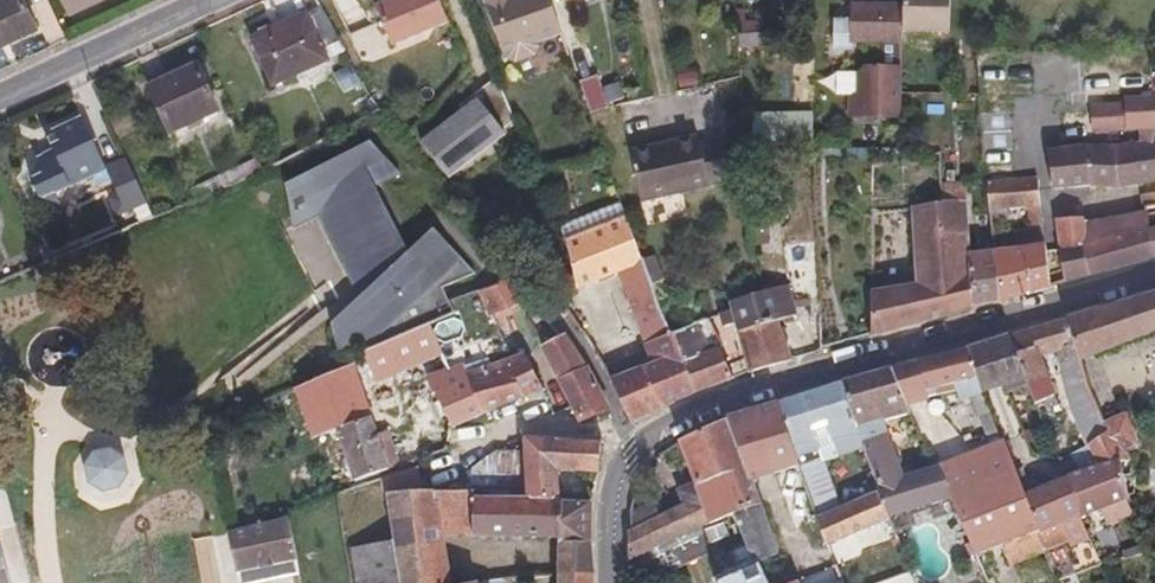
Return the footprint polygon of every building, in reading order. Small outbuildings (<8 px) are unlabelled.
[(38,26),(25,0),(0,0),(0,44),(38,26)] [(72,10),(93,0),(67,0),(72,10)] [(439,0),(397,0),(376,9),(396,48),(449,25),(439,0)] [(505,56),(508,54),(511,60),(517,64),(536,57),(539,50),(537,44),(562,34),(550,0),(518,0),(512,2),(512,0),(486,0),(487,3),(486,4),(505,56)] [(905,4),(904,38),(949,39),(950,0),(905,0),(905,4)] [(904,38),(905,4),(855,5),(854,22),(835,22),(836,49),(854,48),(854,43),(880,42),(901,42),(904,42),(904,38)] [(341,40),(325,9),(308,17),(307,14),(254,39),(275,83),(328,58),(324,49),(341,40)] [(750,33),(769,32),(768,20),(750,21),(750,33)] [(901,42),(880,42),(880,67),(867,67),(862,73),(861,97),(854,97),(854,118),(900,118),(901,42)] [(152,87),(172,132),(217,110),(196,67),(152,87)] [(680,77),(683,88),(695,85),(692,73),(680,77)] [(600,74),(579,81),(590,113),(611,108),(600,74)] [(479,101),(506,132),(517,122),(499,79),(463,109),(466,112),(479,101)] [(1125,99),(1126,105),(1093,107),(1093,117),(1085,118),(1086,127),(1094,127),(1094,132),(1154,128),(1154,98),(1125,99)] [(452,176),(506,132),(479,101),(466,112),(427,145),(452,176)] [(66,187),(105,168),(83,119),(49,135),(58,155),(40,164),(33,182),(40,197),(60,206),(66,187)] [(455,179),(508,135),(506,132),(452,176),(455,179)] [(702,140),(701,136),(631,151),(643,203),(735,181),(724,136),(702,140)] [(1114,145),(1087,145),(1049,151),(1053,189),(1090,185),(1120,187),(1154,182),(1154,139),(1114,145)] [(403,177),(376,145),(286,188),(297,232),(323,218),(353,281),(362,300),(329,329),(334,359),(364,344),(368,351),(430,324),(456,312),(452,304),(447,290),(478,274),(444,230),(414,256),(381,189),(403,177)] [(145,195),(128,159),(106,169),(114,186),(105,191),(114,209),(142,197),(145,195)] [(947,240),(972,239),(967,182),(957,182),(956,171),(943,171),(944,203),(947,240)] [(995,250),(1002,301),(1051,287),(1039,176),(988,181),(991,211),(1029,209),(1029,228),(1014,229),(1015,247),(995,250)] [(622,201),(618,192),(597,201),(600,210),(622,201)] [(153,217),(142,197),(114,209),(113,210),(121,230),(153,217)] [(627,217),(624,207),(622,201),(600,210),(561,226),(568,241),(627,217)] [(969,252),(973,252),(972,239),(947,240),(944,203),(914,208),(918,283),(895,288),(893,268),(873,268),(873,334),(873,338),(974,310),(969,252)] [(1152,228),(1149,210),(1094,221),(1097,240),(1089,242),(1085,218),(1056,218),(1065,283),(1154,256),(1154,249),(1152,228)] [(768,211),(751,212),(752,232),(769,231),(768,211)] [(632,422),(697,394),(672,333),(662,314),(642,258),(627,217),(568,241),(576,280),(555,289),(561,298),(600,281),(621,273),(654,363),(636,370),(629,358),(606,366),(632,422)] [(777,248),(786,285),(791,302),(821,299),(819,237),(777,248)] [(1002,301),(995,250),(973,252),(969,252),(974,310),(1002,301)] [(489,318),(532,299),(515,276),(479,291),(489,318)] [(606,295),(600,281),(561,298),(570,311),(606,295)] [(791,302),(786,285),(764,292),(731,302),(732,309),(736,324),(743,347),(750,374),(793,361),(778,319),(795,314),(791,302)] [(1066,321),(1079,362),(1154,331),(1154,295),(1066,321)] [(732,325),(736,324),(732,309),(718,314),(723,328),(732,325)] [(708,318),(672,333),(697,394),(735,378),(708,318)] [(1088,445),(1114,435),(1105,422),(1087,386),(1079,362),(1066,321),(1010,338),(1025,380),(1034,405),(1043,401),(1047,410),(1058,406),(1039,358),(1059,351),(1074,407),(1088,445)] [(422,365),(444,355),(430,324),(368,351),(365,352),(366,359),(380,384),(422,365)] [(596,328),(585,334),(592,345),(604,339),(596,328)] [(566,334),(565,335),(541,347),(580,422),(609,409),(566,334)] [(1010,338),(967,351),(983,393),(1025,380),(1010,338)] [(967,351),(892,371),(907,404),(956,391),(961,401),(972,398),(978,414),(990,409),(983,393),(967,351)] [(452,426),(487,413),(468,373),(465,365),(450,369),(444,355),(422,365),(433,394),(437,394),(452,426)] [(468,373),(487,413),(544,389),(525,355),(507,364),(468,373)] [(380,384),(366,359),(356,363),(374,418),(389,413),(380,384)] [(374,418),(356,363),(296,388),(310,431),(313,440),(337,431),(374,418)] [(911,414),(907,404),(892,371),(842,386),(864,448),(881,492),(891,520),(951,495),(939,468),(904,478),(884,423),(911,414)] [(842,386),(776,405),(811,508),(815,519),(841,509),(817,440),(831,435),(839,458),(864,448),(842,386)] [(811,508),(776,405),(727,421),(751,484),(788,470),(795,486),(791,489),(800,511),(811,508)] [(990,409),(978,414),(991,447),(1003,442),(990,409)] [(1105,422),(1114,435),(1125,450),(1139,444),(1126,415),(1105,422)] [(379,433),(374,418),(337,431),(355,483),(403,465),(390,430),(379,433)] [(700,530),(734,516),(759,504),(751,484),(727,421),(679,443),(693,480),(701,498),(684,506),(661,517),(657,509),(632,520),(632,531),(629,531),(628,561),(631,560),(700,530)] [(1125,450),(1114,435),(1088,445),(1074,453),(1082,474),(1024,497),(1039,533),(1078,517),(1127,498),(1121,463),(1131,462),(1125,450)] [(526,498),(563,499),(561,471),(600,473),(602,442),(525,436),(525,438),(526,453),(526,478),(526,488),(526,498)] [(1039,533),(1024,497),(1003,442),(991,447),(939,468),(951,495),(977,556),(1002,547),(1039,533)] [(115,452),(98,454),(86,471),(92,485),(106,495),(125,492),(134,477),(130,460),(115,452)] [(526,478),(526,453),(512,454),(512,478),(526,478)] [(489,488),(484,462),(473,469),(475,488),(489,488)] [(476,498),(475,491),(424,491),(420,464),(385,477),(395,541),(352,548),(358,582),(454,582),(446,536),(475,537),(476,498)] [(701,498),(693,480),(678,486),(684,506),(701,498)] [(841,509),(815,519),(826,546),(891,520),(881,492),(841,509)] [(563,501),(563,499),(526,498),(476,498),(475,537),(561,539),(561,574),(593,573),(592,501),(563,501)] [(657,509),(653,502),(632,512),(632,520),(657,509)] [(755,564),(759,562),(778,555),(759,504),(734,516),(747,546),(755,564)] [(1039,533),(1002,547),(1011,569),(1069,546),(1072,551),(1090,543),(1078,517),(1039,533)] [(298,575),(300,574),(289,518),(230,533),(239,582),(261,582),(298,575)] [(899,541),(891,520),(826,546),(835,567),(899,541)] [(705,551),(700,530),(631,560),(632,580),(650,571),(652,577),(705,551)] [(0,537),(0,582),(12,582),(0,537)] [(759,562),(755,564),(747,546),(733,552),(738,564),(724,570),(726,575),(714,580),(715,582),(768,582),(759,562)] [(778,555),(759,562),(768,582),(788,582),(778,555)] [(883,582),(914,582),(910,572),(883,582)] [(593,573),(561,574),(547,575),(548,582),(593,582),(593,573)]
